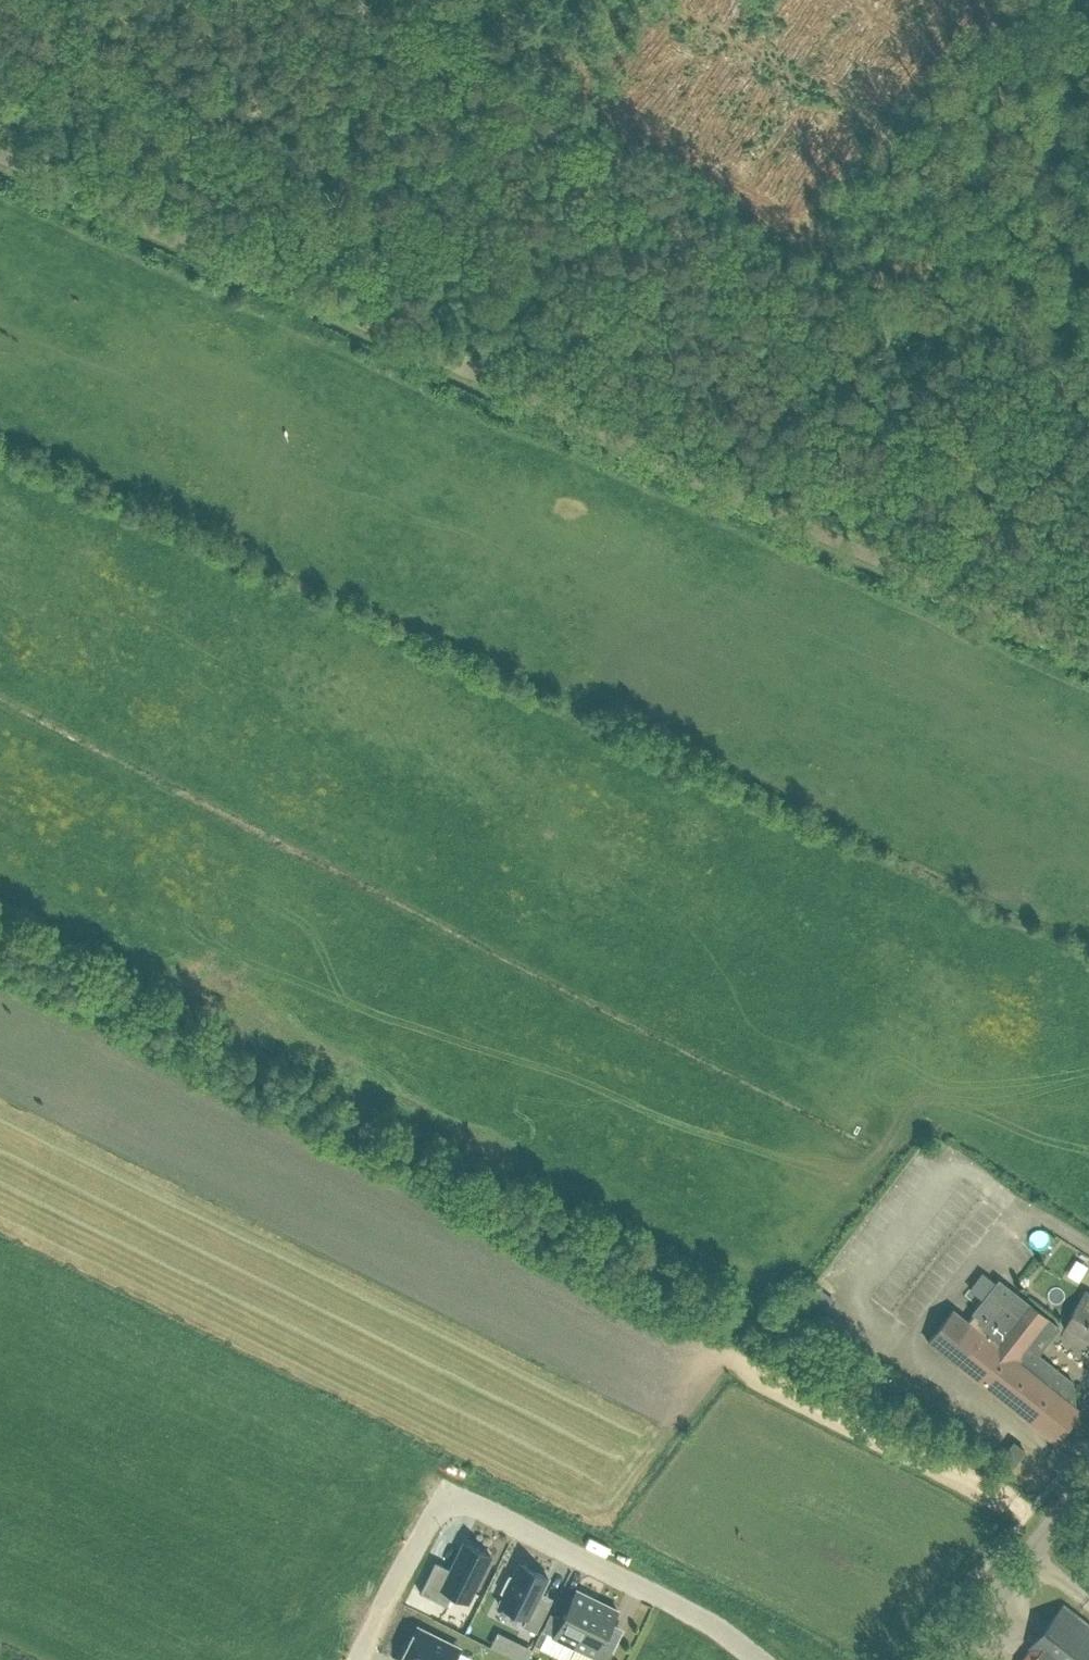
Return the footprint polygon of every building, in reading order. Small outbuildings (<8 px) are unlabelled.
[(1076,1413),(1072,1380),(1038,1354),(1059,1327),(1013,1290),(1009,1288),(999,1279),(996,1283),(982,1272),(970,1288),(983,1298),(972,1313),(974,1314),(968,1321),(953,1309),(928,1341),(956,1363),(1037,1427),(1050,1437),(1058,1436),(1076,1413)] [(1084,1291),(1065,1327),(1088,1340),(1088,1294),(1084,1291)] [(1013,1441),(1002,1456),(1013,1464),(1025,1449),(1013,1441)] [(427,1576),(419,1591),(433,1598),(446,1605),(449,1599),(452,1594),(453,1594),(467,1601),(478,1578),(490,1554),(477,1548),(463,1541),(452,1564),(450,1568),(442,1564),(434,1560),(427,1576)] [(503,1590),(498,1601),(525,1616),(521,1623),(534,1630),(552,1596),(540,1590),(548,1576),(519,1560),(512,1574),(510,1574),(502,1589),(503,1590)] [(574,1645),(596,1600),(575,1589),(553,1634),(574,1645)] [(611,1651),(600,1645),(617,1610),(596,1600),(574,1645),(594,1655),(592,1659),(607,1659),(611,1651)] [(1020,1659),(1088,1659),(1088,1622),(1064,1602),(1037,1635),(1027,1648),(1029,1649),(1020,1659)] [(541,1629),(553,1634),(561,1617),(550,1611),(541,1629)] [(399,1659),(453,1659),(458,1650),(415,1629),(399,1659)]
